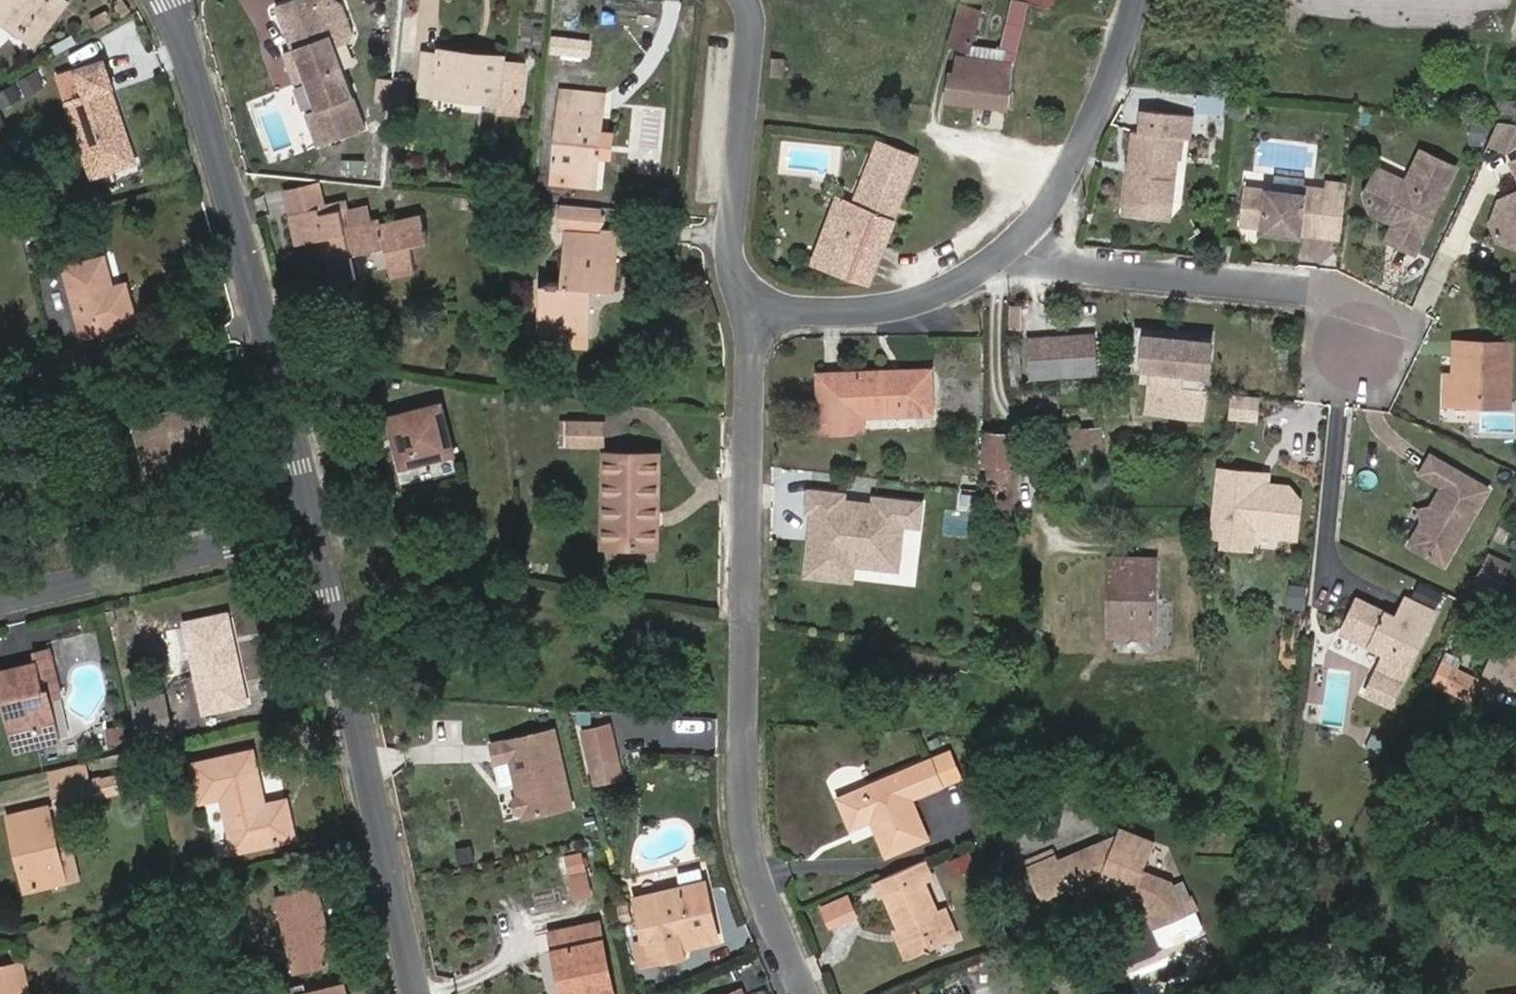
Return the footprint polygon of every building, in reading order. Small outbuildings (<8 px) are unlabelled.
[(23,31),(32,19),(46,30),(68,2),(66,0),(0,0),(0,13),(23,31)] [(335,0),(288,0),(275,5),(292,49),(281,53),(292,85),(304,82),(315,111),(303,114),(314,146),(366,127),(333,32),(344,28),(346,27),(348,19),(343,4),(335,0)] [(1052,32),(1059,0),(1032,0),(1031,2),(1028,1),(1014,62),(1014,63),(1010,103),(1029,105),(1032,101),(1066,108),(1071,92),(1075,92),(1085,43),(1046,36),(1046,32),(1052,32)] [(961,1),(950,40),(963,45),(972,46),(982,7),(961,1)] [(37,42),(46,30),(32,19),(23,31),(37,42)] [(1014,62),(1004,61),(1005,51),(972,46),(963,45),(958,73),(953,73),(950,98),(1009,107),(1010,103),(1014,63),(1014,62)] [(440,50),(440,53),(425,51),(421,91),(500,100),(499,109),(520,111),(525,63),(504,61),(505,56),(440,50)] [(105,60),(80,69),(89,96),(68,103),(95,175),(116,168),(110,150),(131,144),(111,89),(114,87),(105,60)] [(16,84),(0,92),(0,99),(4,106),(23,96),(16,84)] [(601,113),(602,93),(562,89),(554,168),(574,169),(594,171),(596,154),(599,153),(603,113),(601,113)] [(1223,114),(1225,94),(1200,91),(1198,112),(1223,114)] [(1189,135),(1190,114),(1146,109),(1143,116),(1142,129),(1136,129),(1131,140),(1128,160),(1133,160),(1132,180),(1126,180),(1125,195),(1169,198),(1174,156),(1181,156),(1182,135),(1189,135)] [(1515,151),(1515,119),(1500,115),(1492,145),(1515,151)] [(886,144),(879,141),(856,203),(862,205),(886,144)] [(116,168),(137,160),(131,144),(110,150),(116,168)] [(816,259),(868,280),(918,155),(886,144),(862,205),(856,203),(840,197),(816,259)] [(1424,150),(1408,181),(1382,168),(1369,193),(1376,213),(1394,222),(1405,227),(1397,244),(1417,253),(1457,167),(1424,150)] [(574,183),(593,184),(594,171),(574,169),(574,183)] [(314,183),(286,188),(292,213),(319,207),(314,183)] [(1303,185),(1303,192),(1248,184),(1243,221),(1270,224),(1283,226),(1282,233),(1304,236),(1304,231),(1325,233),(1330,188),(1303,185)] [(1490,222),(1494,231),(1505,205),(1515,201),(1515,198),(1515,192),(1499,200),(1490,222)] [(1123,210),(1169,213),(1169,198),(1125,195),(1123,210)] [(1515,198),(1515,201),(1505,205),(1494,231),(1500,241),(1515,247),(1515,198)] [(369,208),(349,211),(348,202),(319,207),(320,213),(341,209),(343,225),(371,219),(369,208)] [(319,207),(292,213),(290,213),(296,241),(324,237),(334,282),(355,279),(351,254),(385,247),(390,274),(414,269),(410,244),(427,240),(421,213),(380,222),(379,217),(371,219),(343,225),(341,209),(320,213),(319,207)] [(1394,222),(1387,239),(1397,244),(1405,227),(1394,222)] [(1270,224),(1270,231),(1282,233),(1283,226),(1270,224)] [(615,231),(572,228),(570,253),(613,256),(615,231)] [(611,288),(613,256),(570,253),(567,286),(545,283),(542,331),(551,331),(583,334),(584,334),(588,287),(611,288)] [(112,285),(105,256),(65,268),(85,336),(99,332),(96,325),(113,321),(115,328),(137,321),(129,293),(115,296),(112,285)] [(129,293),(126,282),(112,285),(115,296),(129,293)] [(1013,326),(1023,326),(1024,304),(1013,304),(1013,326)] [(551,340),(582,343),(583,334),(551,331),(551,340)] [(1098,374),(1096,333),(1031,337),(1033,377),(1098,374)] [(1150,333),(1145,372),(1152,373),(1166,374),(1166,387),(1210,390),(1215,339),(1150,333)] [(1513,406),(1515,347),(1463,346),(1462,362),(1457,362),(1457,374),(1456,404),(1513,406)] [(934,412),(932,368),(819,373),(822,430),(854,428),(854,416),(865,416),(934,412)] [(1148,413),(1207,418),(1210,390),(1166,387),(1166,374),(1152,373),(1148,413)] [(1449,374),(1448,403),(1456,404),(1457,374),(1449,374)] [(237,447),(226,399),(138,417),(150,466),(237,447)] [(453,452),(442,403),(389,415),(401,464),(453,452)] [(83,422),(79,405),(68,408),(72,424),(83,422)] [(1485,409),(1484,430),(1515,431),(1515,409),(1485,409)] [(854,428),(866,427),(865,416),(854,416),(854,428)] [(601,444),(602,420),(572,419),(572,443),(601,444)] [(1106,447),(1105,427),(1068,429),(1070,464),(1081,464),(1080,448),(1106,447)] [(1015,434),(988,433),(988,463),(1013,464),(1015,434)] [(1448,562),(1492,486),(1435,452),(1425,469),(1448,484),(1436,503),(1425,521),(1413,541),(1448,562)] [(657,496),(658,456),(606,455),(604,544),(649,545),(650,496),(657,496)] [(987,530),(1012,532),(1013,464),(988,463),(987,530)] [(1258,473),(1221,469),(1214,532),(1225,533),(1224,543),(1251,545),(1252,528),(1284,531),(1297,520),(1299,499),(1289,486),(1257,483),(1258,473)] [(849,529),(852,496),(809,491),(802,557),(846,561),(848,542),(849,529)] [(649,545),(656,545),(657,496),(650,496),(649,545)] [(1436,503),(1420,506),(1425,521),(1436,503)] [(848,542),(858,544),(859,530),(849,529),(848,542)] [(1505,565),(1487,556),(1481,568),(1500,577),(1505,565)] [(1154,634),(1156,560),(1112,559),(1112,597),(1121,597),(1120,633),(1154,634)] [(1471,589),(1497,601),(1507,580),(1500,577),(1481,568),(1471,589)] [(1416,595),(1443,603),(1447,589),(1421,581),(1416,595)] [(1406,603),(1381,592),(1373,608),(1399,619),(1406,603)] [(1112,597),(1112,633),(1120,633),(1121,597),(1112,597)] [(1348,626),(1362,632),(1358,642),(1388,656),(1382,674),(1379,674),(1372,693),(1395,703),(1404,685),(1403,684),(1436,612),(1408,599),(1406,603),(1399,619),(1373,608),(1359,601),(1348,626)] [(235,642),(230,614),(220,616),(225,644),(235,642)] [(225,644),(220,616),(187,624),(207,712),(248,702),(235,642),(225,644)] [(1348,626),(1344,635),(1358,642),(1362,632),(1348,626)] [(1507,633),(1487,673),(1515,686),(1515,637),(1507,633)] [(1472,697),(1482,671),(1446,656),(1435,681),(1472,697)] [(53,659),(0,671),(0,678),(6,702),(14,700),(22,735),(57,727),(50,700),(61,698),(53,659)] [(175,735),(166,696),(137,702),(146,742),(175,735)] [(6,702),(17,749),(59,739),(57,727),(22,735),(14,700),(6,702)] [(621,764),(611,722),(584,728),(594,769),(621,764)] [(514,819),(579,804),(560,723),(495,738),(514,819)] [(267,803),(255,751),(194,765),(202,800),(217,797),(219,792),(224,795),(236,851),(296,837),(291,810),(269,814),(267,803)] [(941,777),(931,751),(839,785),(850,817),(870,809),(884,844),(924,829),(910,788),(941,777)] [(597,782),(624,776),(621,764),(594,769),(597,782)] [(105,796),(101,778),(55,789),(59,806),(105,796)] [(291,810),(288,798),(267,803),(269,814),(291,810)] [(59,845),(50,806),(10,815),(27,891),(49,886),(48,878),(65,874),(59,845)] [(1060,856),(1058,852),(1026,864),(1041,900),(1071,888),(1068,880),(1091,871),(1095,883),(1132,896),(1129,903),(1145,910),(1159,944),(1168,946),(1199,933),(1202,925),(1190,895),(1181,900),(1171,878),(1143,868),(1153,838),(1118,825),(1115,833),(1110,849),(1092,843),(1060,856)] [(1115,833),(1092,843),(1110,849),(1115,833)] [(49,886),(81,879),(73,842),(59,845),(65,874),(48,878),(49,886)] [(1056,847),(1024,859),(1026,864),(1058,852),(1056,847)] [(588,848),(568,852),(576,896),(596,892),(588,848)] [(947,903),(940,905),(928,874),(934,871),(927,854),(883,873),(889,888),(903,924),(911,922),(920,944),(958,928),(947,903)] [(1071,888),(1072,892),(1095,883),(1091,871),(1068,880),(1071,888)] [(706,873),(681,878),(683,888),(638,897),(651,955),(664,952),(668,965),(688,960),(684,947),(680,932),(691,929),(692,936),(720,930),(706,873)] [(877,875),(884,890),(889,888),(883,873),(877,875)] [(337,963),(320,887),(279,896),(297,972),(337,963)] [(835,922),(861,910),(850,887),(824,898),(835,922)] [(600,921),(551,932),(560,970),(566,969),(571,993),(617,993),(600,921)] [(910,948),(920,944),(911,922),(903,924),(900,926),(910,948)] [(684,947),(722,938),(720,930),(692,936),(691,929),(680,932),(684,947)] [(30,972),(27,963),(2,969),(8,993),(35,993),(30,972)] [(566,969),(560,970),(565,993),(571,993),(566,969)] [(349,985),(343,987),(344,993),(351,993),(349,985)] [(549,993),(563,993),(562,985),(548,987),(549,993)] [(916,986),(897,993),(919,993),(916,986)]
